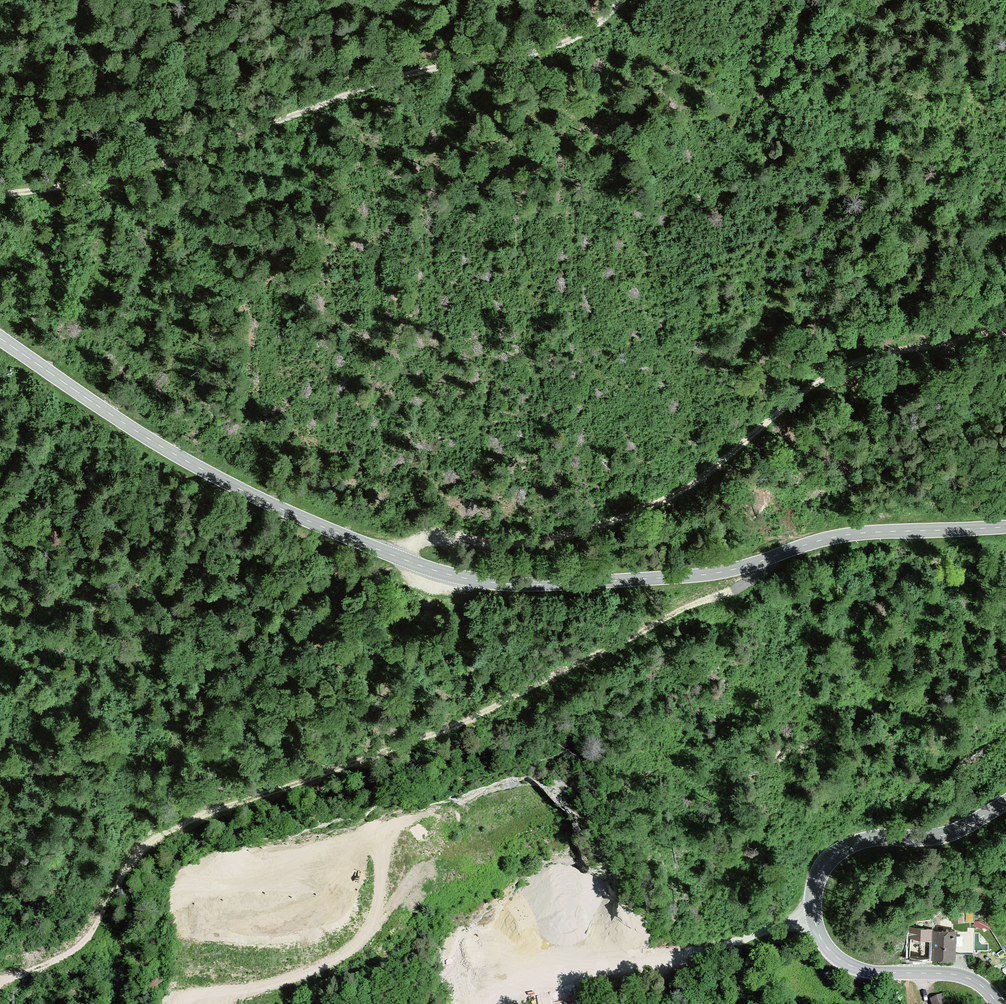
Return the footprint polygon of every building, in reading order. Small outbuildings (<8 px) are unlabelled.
[(929,929),(928,939),(928,955),(953,956),(954,952),(972,952),(973,932),(929,929)] [(910,938),(909,955),(928,955),(928,939),(910,938)] [(942,995),(931,999),(932,1003),(945,1003),(942,995)]
